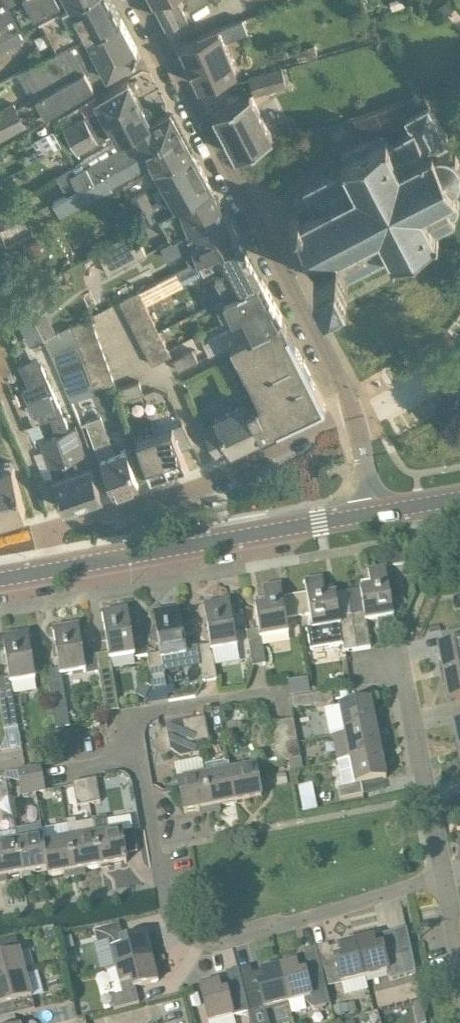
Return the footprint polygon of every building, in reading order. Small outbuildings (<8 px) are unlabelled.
[(2,41),(11,36),(20,32),(40,22),(40,21),(83,0),(0,0),(0,42),(2,41)] [(121,19),(111,0),(83,0),(40,21),(40,22),(55,52),(121,19)] [(168,22),(209,0),(157,0),(168,22)] [(455,7),(450,0),(446,0),(439,6),(446,14),(455,7)] [(55,52),(56,53),(25,70),(0,83),(0,105),(28,90),(33,101),(84,72),(92,89),(95,87),(93,83),(136,60),(138,51),(121,19),(55,52)] [(199,87),(202,86),(239,71),(226,41),(248,32),(243,20),(180,45),(199,87)] [(11,36),(15,45),(24,40),(20,32),(11,36)] [(15,45),(11,36),(2,41),(6,49),(15,45)] [(300,62),(318,57),(315,45),(296,51),(300,62)] [(255,96),(287,87),(283,69),(250,77),(255,96)] [(37,100),(47,117),(92,89),(84,72),(39,98),(37,100)] [(71,141),(141,102),(137,95),(139,90),(136,83),(130,82),(129,80),(95,100),(100,110),(86,118),(85,117),(64,128),(71,141)] [(341,152),(345,159),(343,160),(345,165),(303,186),(307,192),(294,198),(300,210),(290,215),(295,225),(298,223),(318,260),(316,262),(327,284),(332,282),(334,284),(336,285),(339,286),(342,286),(346,285),(348,283),(350,282),(351,280),(352,277),(351,273),(392,253),(394,257),(399,255),(402,261),(432,245),(441,240),(439,233),(436,228),(456,218),(455,214),(456,214),(458,212),(459,209),(459,206),(459,201),(458,198),(456,197),(452,195),(449,195),(458,190),(455,185),(456,184),(458,182),(459,180),(459,158),(458,155),(454,152),(449,149),(445,149),(440,149),(436,149),(435,148),(450,141),(430,103),(428,104),(424,94),(354,118),(364,140),(341,152)] [(236,157),(239,156),(274,137),(252,95),(214,114),(236,157)] [(118,142),(152,122),(151,120),(153,116),(150,109),(144,108),(141,102),(71,141),(78,155),(99,143),(98,141),(114,134),(118,142)] [(0,113),(0,141),(26,126),(14,105),(0,113)] [(66,195),(180,130),(170,112),(152,122),(118,142),(56,176),(66,195)] [(57,129),(35,137),(42,154),(64,146),(57,129)] [(154,169),(191,149),(180,130),(66,195),(67,197),(54,205),(62,218),(114,190),(113,187),(152,165),(154,169)] [(160,216),(212,188),(191,149),(154,169),(168,194),(162,197),(162,198),(153,203),(146,190),(129,199),(143,226),(160,216)] [(188,232),(227,214),(212,188),(160,216),(173,241),(180,237),(188,232)] [(199,261),(242,241),(227,214),(188,232),(180,237),(191,265),(199,261)] [(0,219),(0,231),(13,224),(8,215),(0,219)] [(109,274),(147,254),(133,231),(97,251),(109,274)] [(228,299),(263,281),(248,252),(242,241),(199,261),(205,274),(223,265),(227,273),(205,283),(216,305),(228,299)] [(135,275),(139,288),(177,274),(172,262),(135,275)] [(233,318),(272,298),(263,281),(228,299),(216,305),(225,322),(233,318)] [(120,304),(125,314),(143,305),(138,294),(120,304)] [(233,344),(282,318),(272,298),(233,318),(237,326),(205,341),(211,354),(233,344)] [(125,314),(131,324),(149,315),(143,305),(125,314)] [(44,339),(57,333),(46,311),(33,318),(44,339)] [(131,324),(136,335),(154,325),(149,315),(131,324)] [(248,408),(262,438),(325,408),(326,405),(282,319),(283,318),(282,318),(233,344),(247,373),(261,402),(248,408)] [(71,327),(75,338),(95,331),(91,320),(71,327)] [(136,335),(141,345),(160,336),(154,325),(136,335)] [(57,333),(44,339),(51,355),(78,345),(71,327),(57,333)] [(75,338),(79,349),(99,342),(95,331),(75,338)] [(141,345),(147,355),(165,346),(160,336),(141,345)] [(79,349),(83,360),(103,352),(99,342),(79,349)] [(78,345),(51,355),(58,373),(84,363),(83,360),(78,345)] [(152,366),(171,356),(165,346),(147,355),(152,366)] [(178,372),(196,362),(190,351),(173,361),(178,372)] [(83,360),(84,363),(87,371),(107,363),(103,352),(83,360)] [(227,360),(216,365),(228,388),(238,382),(227,360)] [(84,363),(58,373),(71,402),(95,392),(91,381),(87,371),(84,363)] [(87,371),(91,381),(111,374),(107,363),(87,371)] [(29,388),(48,380),(42,365),(23,373),(29,388)] [(91,381),(95,392),(115,385),(111,374),(91,381)] [(54,395),(49,382),(30,390),(22,393),(28,406),(54,395)] [(121,403),(144,394),(139,382),(117,391),(121,403)] [(28,406),(32,415),(37,412),(53,406),(58,404),(54,395),(28,406)] [(248,408),(246,402),(214,417),(216,420),(202,426),(218,459),(262,438),(248,408)] [(56,435),(84,504),(103,496),(92,466),(90,466),(75,428),(69,430),(67,426),(58,404),(53,406),(57,415),(49,418),(56,435)] [(53,406),(37,412),(41,422),(49,418),(57,415),(53,406)] [(115,453),(109,435),(102,418),(86,424),(93,441),(100,461),(103,460),(115,492),(140,484),(127,448),(115,453)] [(155,434),(170,472),(187,466),(181,450),(193,446),(183,424),(155,434)] [(151,479),(170,472),(155,434),(137,440),(151,479)] [(65,510),(84,504),(56,435),(40,441),(65,510)] [(27,511),(13,462),(0,466),(0,518),(27,511)] [(391,553),(393,566),(407,564),(405,551),(391,553)] [(350,594),(358,650),(371,648),(368,623),(395,618),(395,616),(394,616),(387,570),(369,572),(372,591),(350,594)] [(299,616),(311,614),(314,630),(309,630),(312,649),(344,644),(345,652),(358,650),(350,594),(326,597),(325,591),(323,579),(305,582),(306,582),(308,593),(295,595),(299,616)] [(295,595),(283,597),(281,587),(282,587),(282,586),(263,589),(263,590),(264,590),(266,600),(257,602),(257,608),(255,608),(259,629),(247,631),(252,668),(266,665),(262,639),(290,636),(290,633),(289,634),(286,618),(299,616),(295,595)] [(199,648),(202,667),(204,682),(218,680),(213,653),(239,649),(239,648),(238,648),(235,629),(233,618),(230,603),(231,603),(204,607),(205,607),(211,646),(199,648)] [(97,657),(99,671),(102,691),(106,713),(120,710),(116,688),(111,661),(137,657),(137,656),(136,656),(128,611),(129,611),(103,615),(109,655),(97,657)] [(167,688),(162,660),(186,656),(180,611),(154,615),(160,654),(148,656),(154,690),(167,688)] [(99,671),(97,657),(85,659),(80,627),(81,627),(81,626),(54,630),(60,668),(48,670),(57,730),(71,728),(63,676),(99,671)] [(30,634),(4,638),(9,677),(0,678),(0,698),(5,730),(19,728),(13,685),(38,681),(39,679),(37,679),(29,635),(30,635),(30,634)] [(459,672),(459,645),(439,649),(445,675),(459,672)] [(445,675),(450,703),(459,701),(459,672),(445,675)] [(135,694),(146,700),(151,688),(141,683),(135,694)] [(315,695),(292,699),(293,710),(316,707),(316,709),(325,709),(335,707),(334,693),(315,695)] [(331,737),(332,736),(377,727),(371,701),(340,708),(340,707),(335,707),(325,709),(331,737)] [(194,721),(199,743),(210,741),(206,719),(194,721)] [(201,755),(199,743),(194,721),(182,723),(167,725),(171,750),(181,758),(201,755)] [(283,723),(289,761),(301,759),(299,744),(294,721),(283,723)] [(279,762),(289,761),(283,723),(271,725),(279,762)] [(350,759),(382,753),(377,727),(332,736),(338,762),(350,759)] [(350,759),(338,762),(344,788),(338,789),(341,801),(365,796),(362,785),(388,780),(382,753),(350,759)] [(211,808),(205,777),(202,759),(176,764),(185,813),(211,808)] [(236,804),(230,772),(228,762),(225,761),(206,765),(205,767),(207,777),(205,777),(211,808),(236,804)] [(21,783),(44,779),(42,767),(19,772),(21,783)] [(230,772),(236,804),(263,799),(257,767),(230,772)] [(277,775),(279,785),(288,784),(286,773),(277,775)] [(44,779),(21,783),(23,795),(46,790),(44,779)] [(7,780),(0,781),(0,788),(1,793),(9,792),(7,780)] [(86,781),(90,805),(101,803),(97,780),(86,781)] [(78,807),(90,805),(86,781),(74,783),(78,807)] [(315,797),(301,799),(304,812),(318,810),(315,797)] [(93,820),(93,822),(101,867),(128,862),(122,832),(110,834),(107,818),(102,819),(100,809),(93,810),(95,820),(93,820)] [(101,867),(93,822),(77,824),(77,820),(67,822),(67,824),(70,840),(75,871),(101,867)] [(49,876),(75,871),(70,840),(67,824),(42,828),(45,844),(46,845),(44,845),(48,870),(49,876)] [(45,844),(42,828),(42,825),(15,830),(15,831),(18,843),(23,875),(48,870),(44,845),(46,845),(45,844)] [(23,875),(18,843),(15,831),(0,833),(0,879),(23,875)] [(152,958),(153,958),(147,936),(125,942),(121,926),(96,932),(99,943),(111,940),(113,950),(111,950),(115,968),(152,958)] [(357,942),(366,980),(390,974),(390,981),(407,977),(396,932),(357,942)] [(72,936),(64,938),(66,950),(75,948),(72,936)] [(27,974),(21,951),(18,939),(0,944),(0,981),(27,974)] [(340,986),(366,980),(357,942),(330,949),(329,945),(317,948),(323,973),(326,972),(329,987),(340,984),(340,986)] [(331,1005),(323,973),(317,948),(305,951),(307,962),(280,968),(289,1005),(306,1001),(315,1009),(331,1005)] [(152,958),(115,968),(120,987),(122,986),(124,994),(112,998),(115,1009),(140,1003),(137,990),(138,990),(138,988),(159,983),(153,958),(152,958)] [(280,968),(254,975),(252,966),(239,969),(245,995),(251,1014),(253,1022),(270,1022),(267,1010),(289,1005),(280,968)] [(251,1014),(245,995),(239,969),(227,972),(229,981),(202,987),(210,1022),(215,1022),(251,1014)] [(36,1010),(32,999),(34,998),(27,974),(0,981),(0,1019),(36,1010)] [(198,993),(189,995),(192,1008),(201,1006),(198,993)] [(346,1004),(333,1007),(336,1016),(348,1013),(346,1004)] [(16,1016),(37,1010),(36,1010),(0,1019),(0,1022),(18,1022),(16,1016)]
